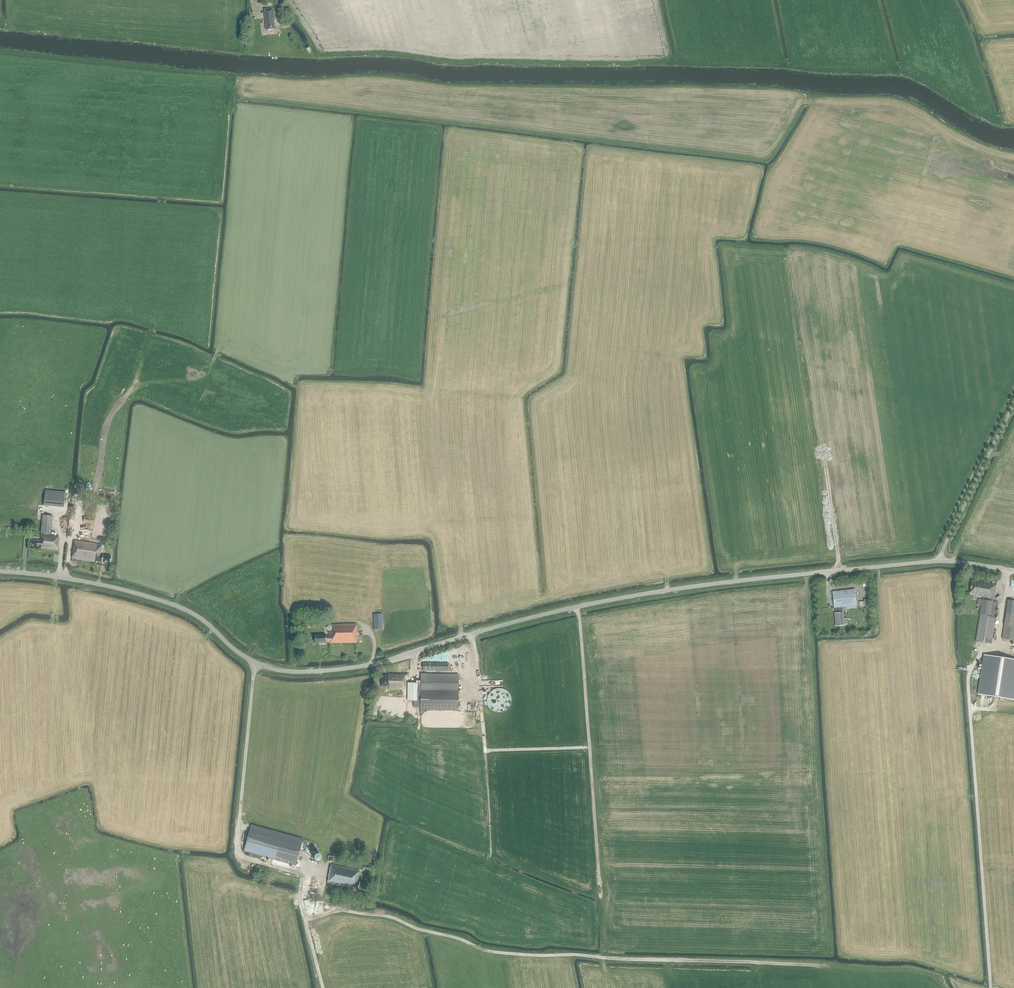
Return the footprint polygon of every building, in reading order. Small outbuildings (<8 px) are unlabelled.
[(273,8),(266,9),(264,9),(266,25),(265,25),(266,29),(266,30),(275,29),(274,19),(273,8)] [(45,490),(43,505),(63,507),(65,492),(45,490)] [(42,515),(41,533),(44,534),(44,535),(46,535),(46,534),(51,534),(53,516),(42,515)] [(57,551),(58,536),(46,535),(44,535),(41,534),(40,541),(31,540),(30,547),(41,548),(41,549),(57,551)] [(110,563),(111,557),(100,555),(102,544),(74,541),(71,562),(76,562),(77,559),(96,562),(96,561),(110,563)] [(991,644),(998,603),(993,602),(995,584),(971,580),(969,594),(983,597),(983,599),(982,599),(979,615),(980,615),(976,641),(991,644)] [(842,607),(856,605),(854,590),(833,592),(834,607),(836,607),(836,613),(835,613),(836,626),(844,625),(842,607)] [(1008,600),(1002,639),(1013,640),(1013,601),(1008,600)] [(374,630),(382,629),(382,614),(378,614),(378,613),(374,613),(374,614),(374,630)] [(329,641),(329,643),(356,643),(356,624),(329,624),(329,635),(314,636),(315,643),(325,642),(325,641),(329,641)] [(985,655),(978,694),(1013,700),(1013,696),(1013,659),(985,655)] [(423,662),(422,670),(448,671),(448,663),(423,662)] [(405,689),(405,679),(404,679),(404,674),(388,674),(388,676),(382,676),(382,687),(388,687),(388,689),(405,689)] [(420,694),(420,709),(458,709),(458,696),(458,675),(420,675),(420,683),(420,694)] [(408,683),(408,701),(419,701),(419,693),(420,694),(420,683),(416,683),(408,683)] [(509,694),(501,689),(492,691),(487,699),(489,708),(497,713),(506,711),(511,703),(509,694)] [(303,839),(267,829),(251,824),(244,851),(295,866),(303,839)] [(318,863),(318,862),(318,860),(317,859),(316,858),(315,857),(314,857),(313,857),(312,857),(311,858),(310,859),(309,860),(308,862),(309,863),(309,864),(309,865),(310,866),(312,866),(313,867),(315,866),(316,865),(318,864),(318,863)] [(331,865),(329,876),(327,883),(352,888),(352,886),(367,890),(368,884),(359,882),(357,882),(359,871),(331,865)]
